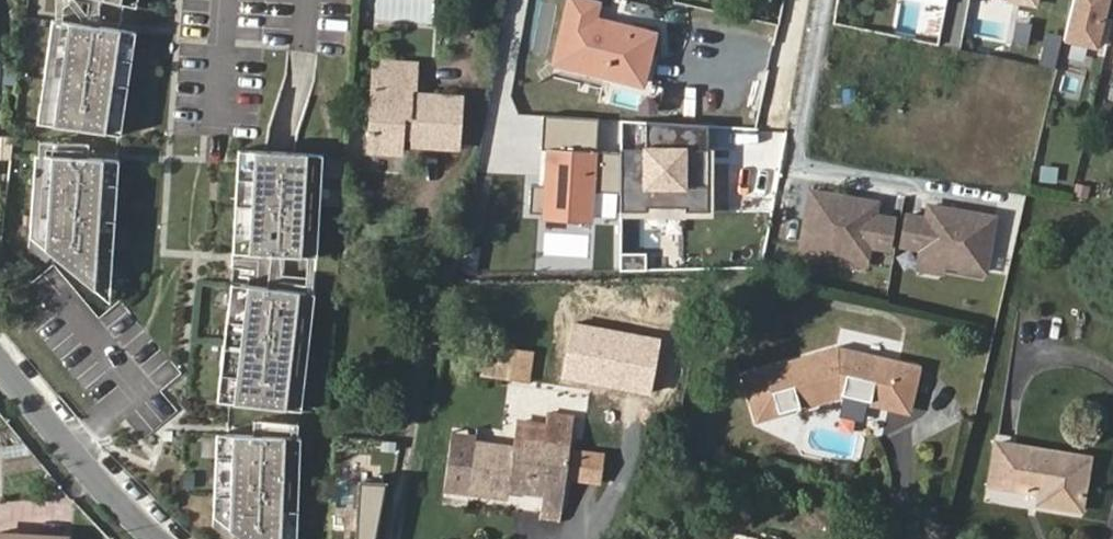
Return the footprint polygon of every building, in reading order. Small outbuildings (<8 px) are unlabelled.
[(586,0),(566,0),(553,64),(643,86),(653,32),(629,26),(626,40),(592,31),(595,17),(597,3),(586,0)] [(1067,36),(1100,44),(1110,0),(1076,0),(1067,36)] [(38,121),(120,134),(137,31),(55,17),(38,121)] [(629,26),(595,17),(592,31),(626,40),(629,26)] [(377,125),(366,125),(365,152),(397,156),(400,137),(411,138),(410,146),(457,150),(459,98),(411,93),(412,64),(372,61),(369,90),(378,92),(377,125)] [(369,90),(366,125),(377,125),(378,92),(369,90)] [(711,124),(621,121),(621,216),(713,216),(711,124)] [(236,148),(229,251),(313,256),(320,153),(280,151),(236,148)] [(108,301),(119,159),(35,153),(29,235),(108,301)] [(847,197),(808,191),(800,245),(865,256),(867,244),(887,247),(892,218),(872,215),(874,202),(858,199),(857,204),(846,203),(847,197)] [(927,220),(907,217),(903,246),(923,249),(921,261),(986,271),(995,217),(956,211),(955,216),(944,214),(945,209),(930,206),(927,220)] [(311,292),(227,281),(211,397),(295,408),(311,292)] [(661,340),(573,324),(563,380),(651,396),(661,340)] [(824,347),(759,369),(775,412),(822,398),(820,387),(827,386),(881,397),(889,359),(824,347)] [(513,348),(510,379),(532,381),(535,350),(513,348)] [(236,538),(285,538),(291,435),(207,430),(202,512),(236,538)] [(565,467),(569,444),(524,436),(522,446),(450,438),(443,490),(468,493),(505,499),(508,489),(539,495),(538,498),(561,501),(565,467)] [(601,472),(605,442),(569,437),(569,444),(565,467),(601,472)] [(1034,501),(1080,511),(1089,457),(995,441),(989,483),(1035,492),(1034,501)] [(858,461),(847,458),(845,467),(855,470),(858,461)] [(561,501),(538,498),(537,507),(559,513),(561,501)]
